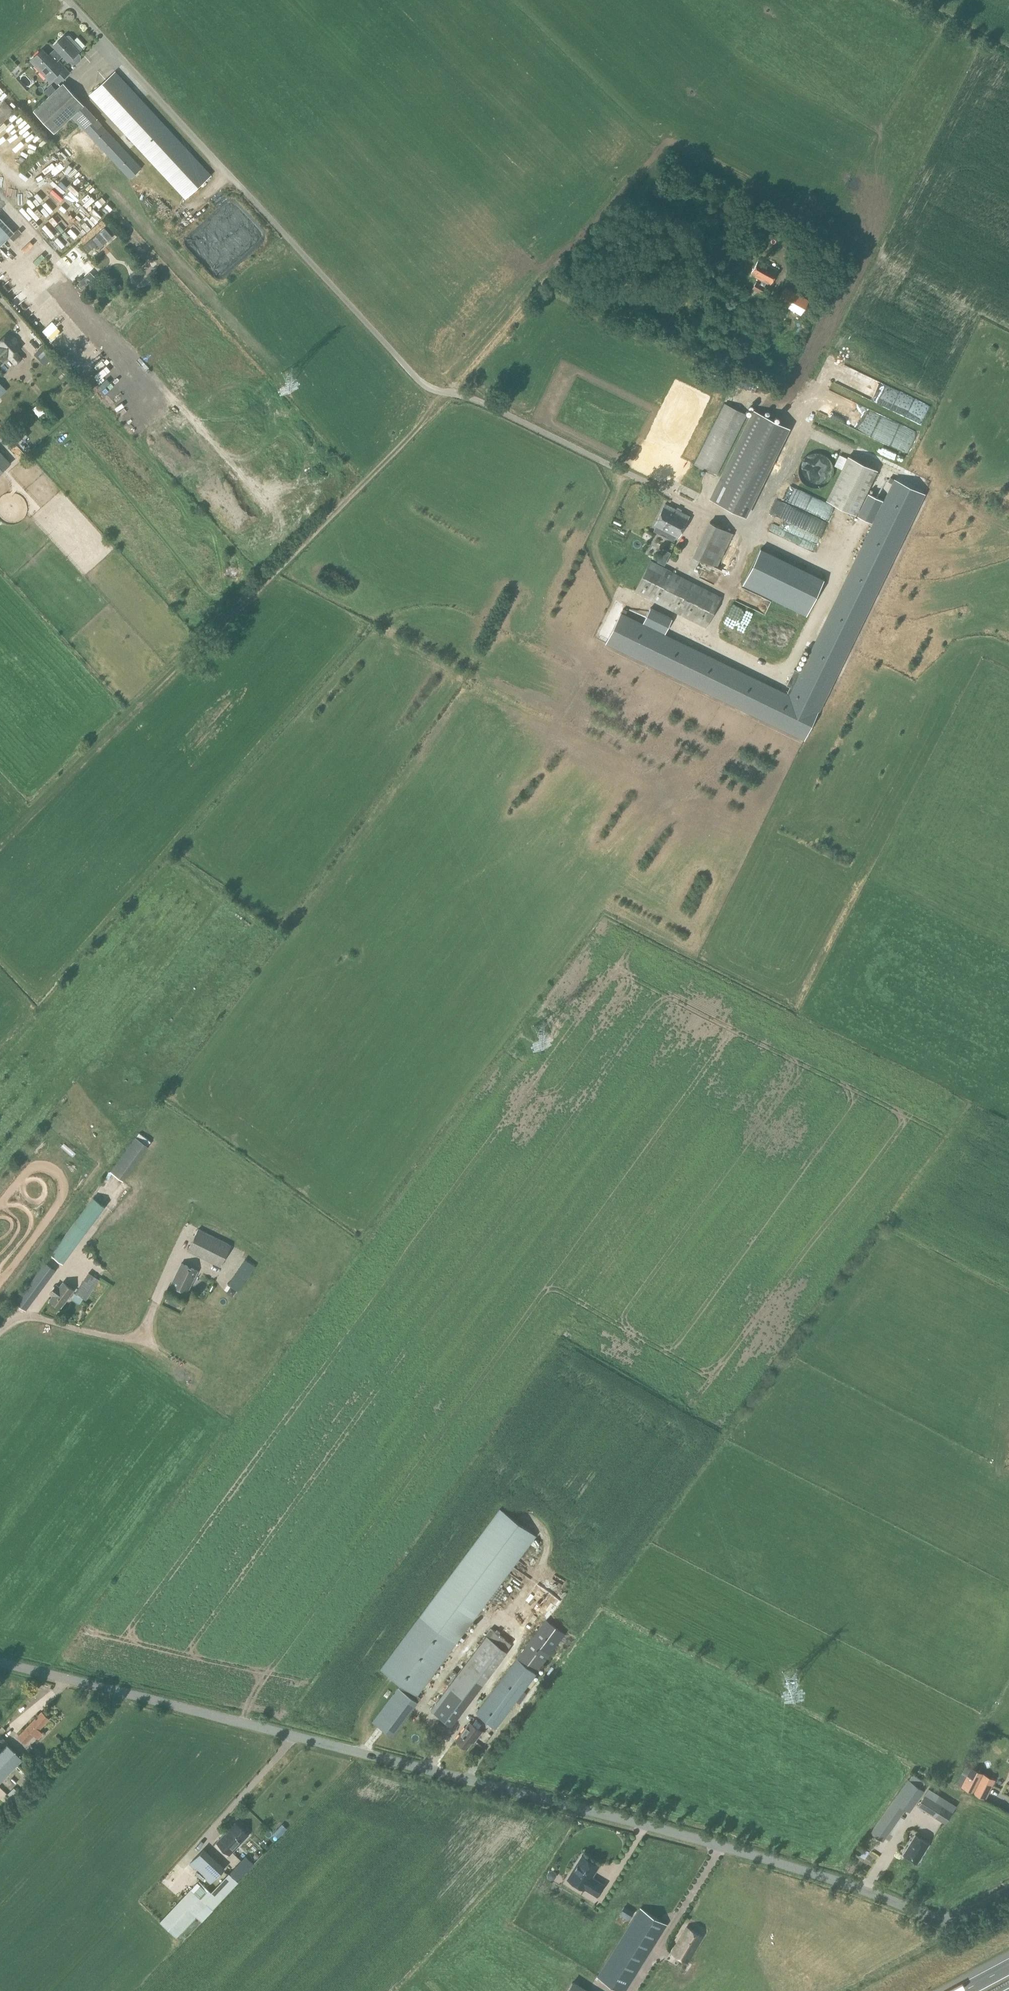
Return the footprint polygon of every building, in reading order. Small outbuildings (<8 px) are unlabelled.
[(60,17),(69,19),(70,11),(61,10),(60,17)] [(68,61),(78,51),(64,36),(53,45),(56,48),(48,55),(42,49),(31,60),(50,81),(54,78),(58,82),(69,72),(56,59),(58,57),(59,58),(62,55),(68,61)] [(185,198),(212,174),(115,71),(89,95),(185,198)] [(54,132),(71,116),(129,178),(141,167),(63,83),(33,110),(54,132)] [(15,111),(4,100),(0,104),(0,110),(1,111),(0,111),(0,125),(15,111)] [(23,131),(29,126),(23,119),(18,124),(23,131)] [(26,135),(29,140),(36,136),(33,131),(26,135)] [(53,144),(48,147),(54,155),(58,152),(53,144)] [(30,175),(51,160),(45,152),(24,166),(30,175)] [(20,172),(25,177),(29,174),(24,168),(20,172)] [(141,208),(149,222),(159,217),(152,203),(141,208)] [(76,230),(78,225),(70,221),(72,215),(64,211),(58,222),(76,230)] [(15,233),(0,217),(0,247),(15,233)] [(27,226),(32,230),(36,225),(31,221),(27,226)] [(790,250),(800,232),(790,227),(780,244),(790,250)] [(88,252),(97,244),(100,248),(112,237),(105,228),(83,246),(88,252)] [(770,284),(778,270),(758,259),(750,274),(762,280),(761,283),(757,281),(752,288),(763,294),(767,288),(764,286),(767,283),(770,284)] [(82,289),(95,276),(90,271),(77,284),(82,289)] [(801,315),(809,300),(785,287),(777,302),(801,315)] [(719,307),(725,296),(714,290),(708,301),(719,307)] [(62,311),(74,304),(70,298),(64,302),(62,299),(56,302),(62,311)] [(832,324),(835,329),(844,323),(841,318),(832,324)] [(91,327),(85,337),(92,341),(97,331),(91,327)] [(21,346),(9,333),(0,341),(0,358),(3,361),(8,356),(15,363),(21,357),(15,351),(21,346)] [(41,361),(51,351),(44,344),(34,354),(41,361)] [(775,384),(781,373),(773,368),(766,379),(775,384)] [(105,382),(112,375),(107,371),(101,378),(105,382)] [(276,385),(259,401),(265,407),(282,391),(276,385)] [(138,421),(150,410),(141,400),(129,411),(138,421)] [(717,475),(747,414),(724,403),(694,464),(717,475)] [(744,515),(786,426),(754,411),(711,499),(744,515)] [(171,447),(175,443),(166,435),(163,439),(171,447)] [(157,438),(150,442),(153,448),(160,444),(157,438)] [(52,461),(58,457),(52,448),(46,453),(52,461)] [(10,463),(0,453),(0,472),(10,463)] [(793,479),(816,487),(821,474),(825,476),(830,462),(803,453),(793,479)] [(861,516),(882,472),(848,456),(827,499),(861,516)] [(341,494),(351,478),(343,473),(333,489),(341,494)] [(818,711),(924,494),(896,480),(802,672),(795,668),(786,685),(790,687),(786,695),(818,711)] [(678,537),(689,515),(665,503),(654,525),(656,526),(653,530),(674,541),(677,536),(678,537)] [(764,643),(796,562),(811,542),(812,540),(818,531),(812,526),(789,517),(775,507),(768,504),(713,646),(720,651),(726,655),(750,665),(751,660),(764,643)] [(717,567),(733,533),(709,521),(692,556),(693,556),(689,565),(718,579),(722,569),(717,567)] [(706,627),(722,596),(650,560),(635,591),(706,627)] [(771,688),(678,642),(625,616),(620,614),(607,642),(804,738),(818,711),(786,695),(771,688)] [(147,1144),(136,1136),(111,1170),(123,1179),(147,1144)] [(63,1263),(106,1206),(93,1196),(51,1254),(63,1263)] [(231,1245),(198,1228),(187,1250),(220,1267),(231,1245)] [(45,1261),(15,1302),(26,1310),(56,1270),(45,1261)] [(171,1284),(187,1292),(197,1270),(182,1263),(171,1284)] [(100,1279),(89,1272),(75,1293),(86,1300),(100,1279)] [(155,1303),(165,1284),(157,1280),(147,1299),(155,1303)] [(60,1307),(74,1290),(63,1282),(60,1287),(56,1284),(50,1293),(53,1295),(50,1299),(53,1301),(53,1304),(56,1306),(58,1305),(60,1307)] [(233,1296),(236,1290),(230,1286),(226,1292),(233,1296)] [(498,1509),(380,1668),(401,1683),(372,1721),(392,1736),(420,1698),(417,1695),(535,1536),(498,1509)] [(496,1727),(536,1673),(536,1672),(565,1633),(546,1618),(476,1712),(496,1727)] [(485,1637),(429,1711),(449,1726),(485,1678),(485,1677),(505,1651),(485,1637)] [(18,1736),(26,1743),(34,1735),(38,1739),(44,1733),(39,1729),(49,1718),(42,1711),(18,1736)] [(475,1741),(483,1731),(469,1721),(455,1740),(467,1749),(473,1740),(475,1741)] [(0,1751),(0,1782),(22,1759),(7,1744),(0,1751)] [(44,1764),(47,1760),(42,1755),(38,1759),(44,1764)] [(46,1771),(52,1764),(50,1762),(43,1769),(46,1771)] [(986,1799),(995,1779),(971,1767),(970,1768),(965,1765),(956,1783),(961,1786),(986,1799)] [(909,1779),(908,1778),(870,1832),(883,1841),(886,1838),(889,1840),(899,1826),(895,1824),(906,1809),(909,1811),(924,1790),(921,1787),(925,1782),(913,1774),(909,1779)] [(929,1788),(925,1794),(918,1806),(945,1823),(952,1812),(936,1801),(940,1796),(929,1788)] [(199,1828),(204,1822),(198,1817),(192,1823),(199,1828)] [(249,1835),(234,1822),(232,1824),(231,1823),(223,1830),(225,1832),(217,1842),(230,1855),(249,1835)] [(273,1833),(278,1838),(287,1828),(282,1824),(273,1833)] [(929,1843),(915,1835),(903,1853),(917,1862),(929,1843)] [(204,1847),(190,1863),(211,1883),(226,1867),(204,1847)] [(864,1852),(864,1861),(873,1861),(873,1852),(864,1852)] [(236,1866),(244,1873),(254,1863),(246,1856),(236,1866)] [(597,1895),(603,1885),(590,1876),(591,1874),(593,1874),(598,1866),(582,1856),(568,1878),(584,1888),(597,1895)] [(238,1880),(244,1873),(236,1866),(231,1872),(230,1871),(211,1891),(199,1880),(164,1918),(179,1932),(196,1915),(202,1922),(225,1896),(239,1881),(238,1880)] [(597,1976),(621,1990),(626,1990),(668,1924),(640,1906),(597,1976)] [(702,1936),(686,1927),(672,1952),(687,1961),(702,1936)] [(572,1980),(565,1990),(590,1990),(572,1980)]
